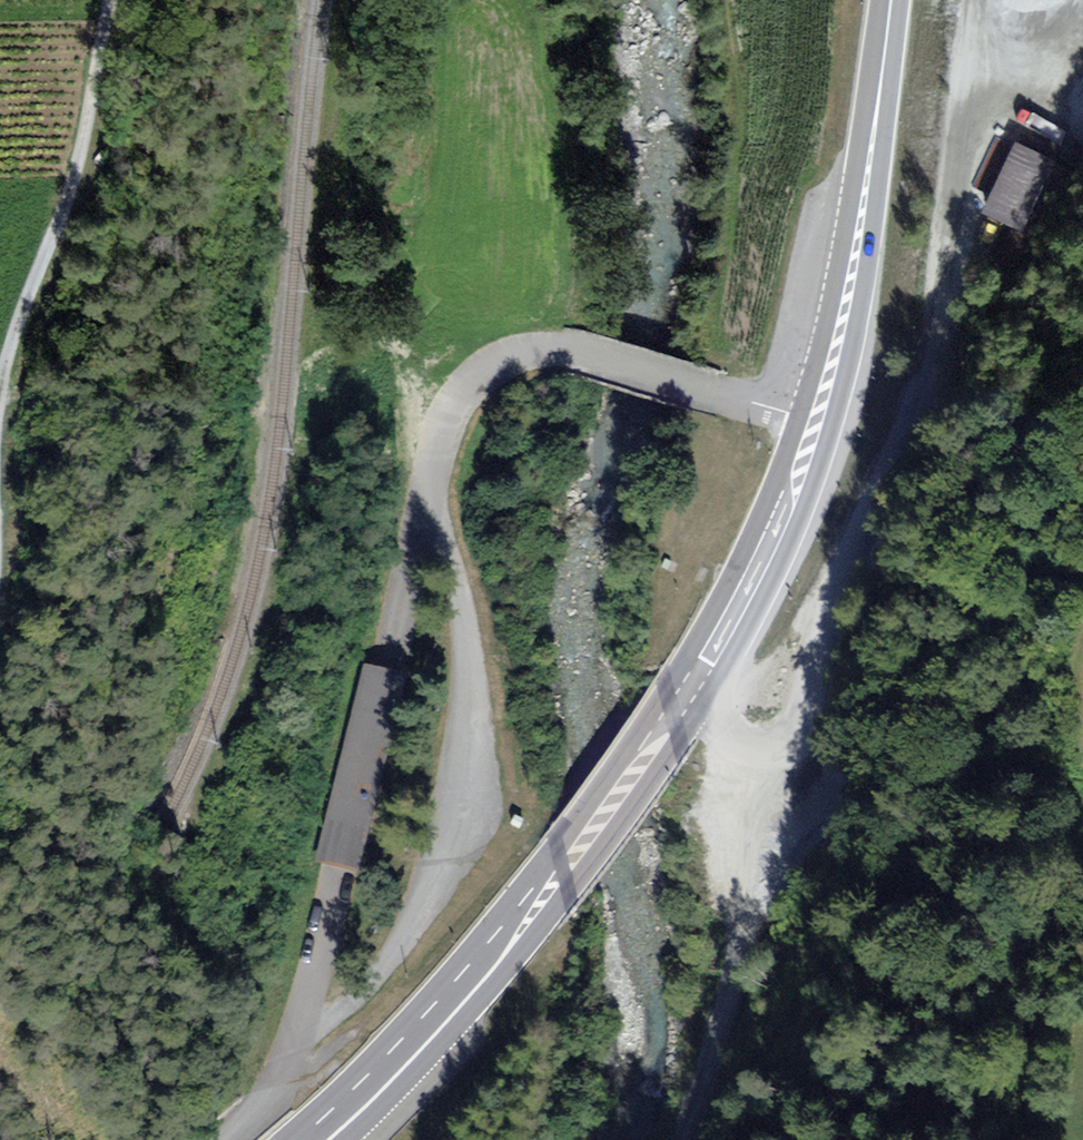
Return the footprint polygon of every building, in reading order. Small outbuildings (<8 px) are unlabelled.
[(1024,225),(1054,154),(1015,137),(992,192),(1006,198),(999,214),(1024,225)] [(357,876),(404,681),(382,676),(357,670),(311,865),(357,876)]
